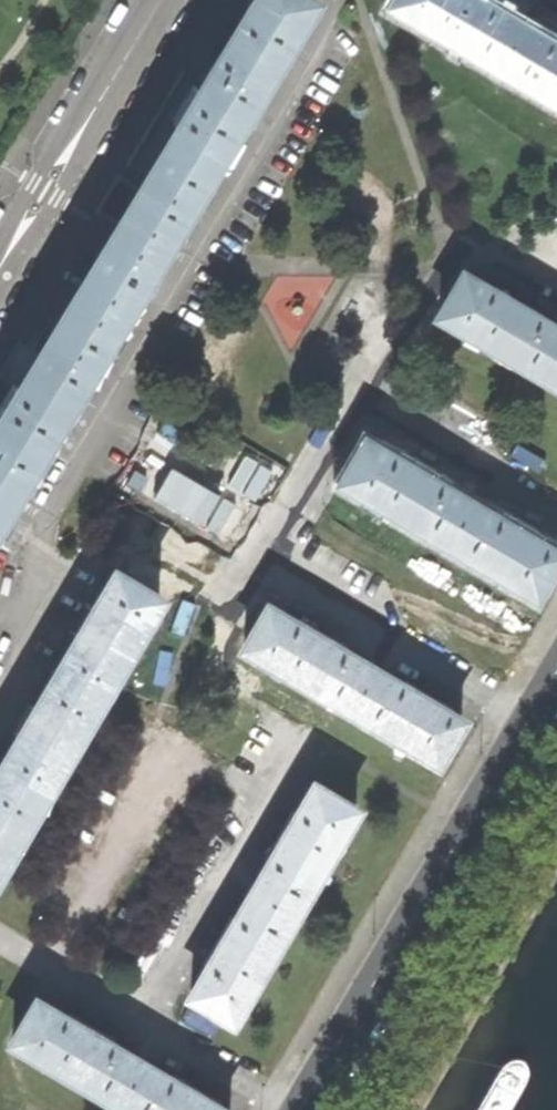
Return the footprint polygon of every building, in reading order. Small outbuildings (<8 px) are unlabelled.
[(307,0),(250,0),(229,35),(177,122),(180,124),(160,157),(142,187),(121,174),(102,206),(123,219),(42,352),(22,340),(11,358),(2,372),(17,382),(0,410),(0,505),(307,0)] [(556,105),(556,48),(475,1),(476,0),(392,0),(388,6),(556,105)] [(540,377),(556,348),(556,332),(522,312),(525,306),(515,300),(507,295),(503,302),(458,276),(435,316),(492,349),(540,377)] [(556,387),(556,348),(540,377),(556,387)] [(339,482),(443,543),(466,503),(420,475),(423,469),(412,463),(406,460),(402,465),(362,442),(339,482)] [(443,543),(532,596),(556,554),(529,539),(532,533),(524,528),(517,523),(512,529),(466,503),(443,543)] [(156,597),(113,570),(74,636),(24,721),(0,761),(0,861),(156,597)] [(242,648),(345,709),(368,669),(328,644),(330,638),(321,632),(314,628),(310,634),(266,607),(242,648)] [(345,709),(433,763),(457,721),(435,709),(438,703),(429,697),(420,692),(416,698),(368,669),(345,709)] [(187,998),(226,1022),(352,813),(311,788),(286,829),(280,826),(274,836),(269,844),(276,848),(223,935),(218,932),(213,941),(207,950),(213,954),(187,998)] [(124,1109),(214,1109),(198,1100),(202,1095),(192,1089),(185,1085),(181,1091),(94,1039),(98,1033),(87,1027),(78,1022),(75,1027),(30,1000),(6,1039),(124,1109)]
